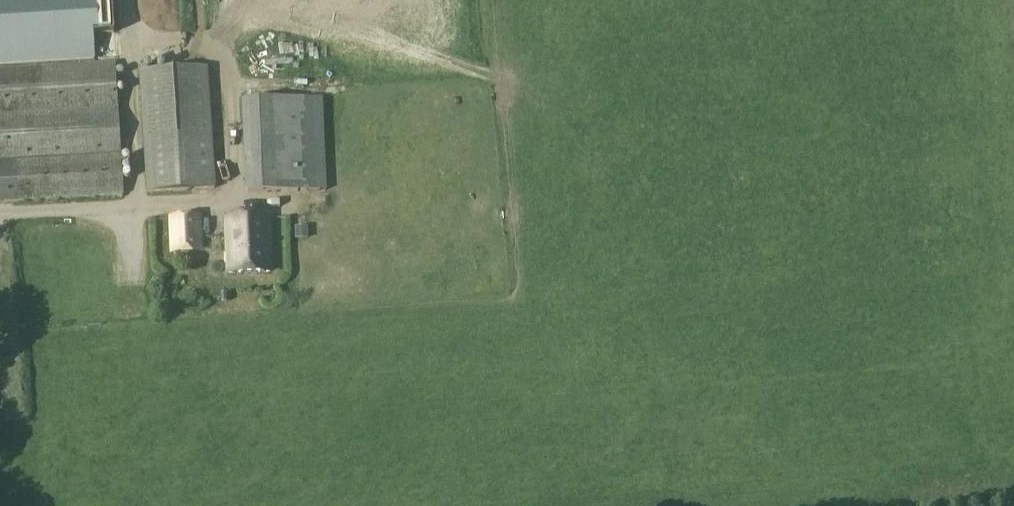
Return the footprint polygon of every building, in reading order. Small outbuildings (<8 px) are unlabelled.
[(92,59),(90,34),(112,33),(110,0),(0,0),(0,65),(92,59)] [(115,108),(112,66),(0,71),(0,202),(119,196),(115,108)] [(148,189),(212,184),(204,70),(139,75),(148,189)] [(251,189),(324,185),(320,99),(247,102),(251,189)] [(228,273),(270,271),(269,216),(226,217),(228,273)] [(172,250),(199,249),(198,218),(171,219),(172,250)] [(307,228),(295,229),(296,238),(308,238),(307,228)] [(222,253),(222,230),(209,230),(208,252),(222,253)]
